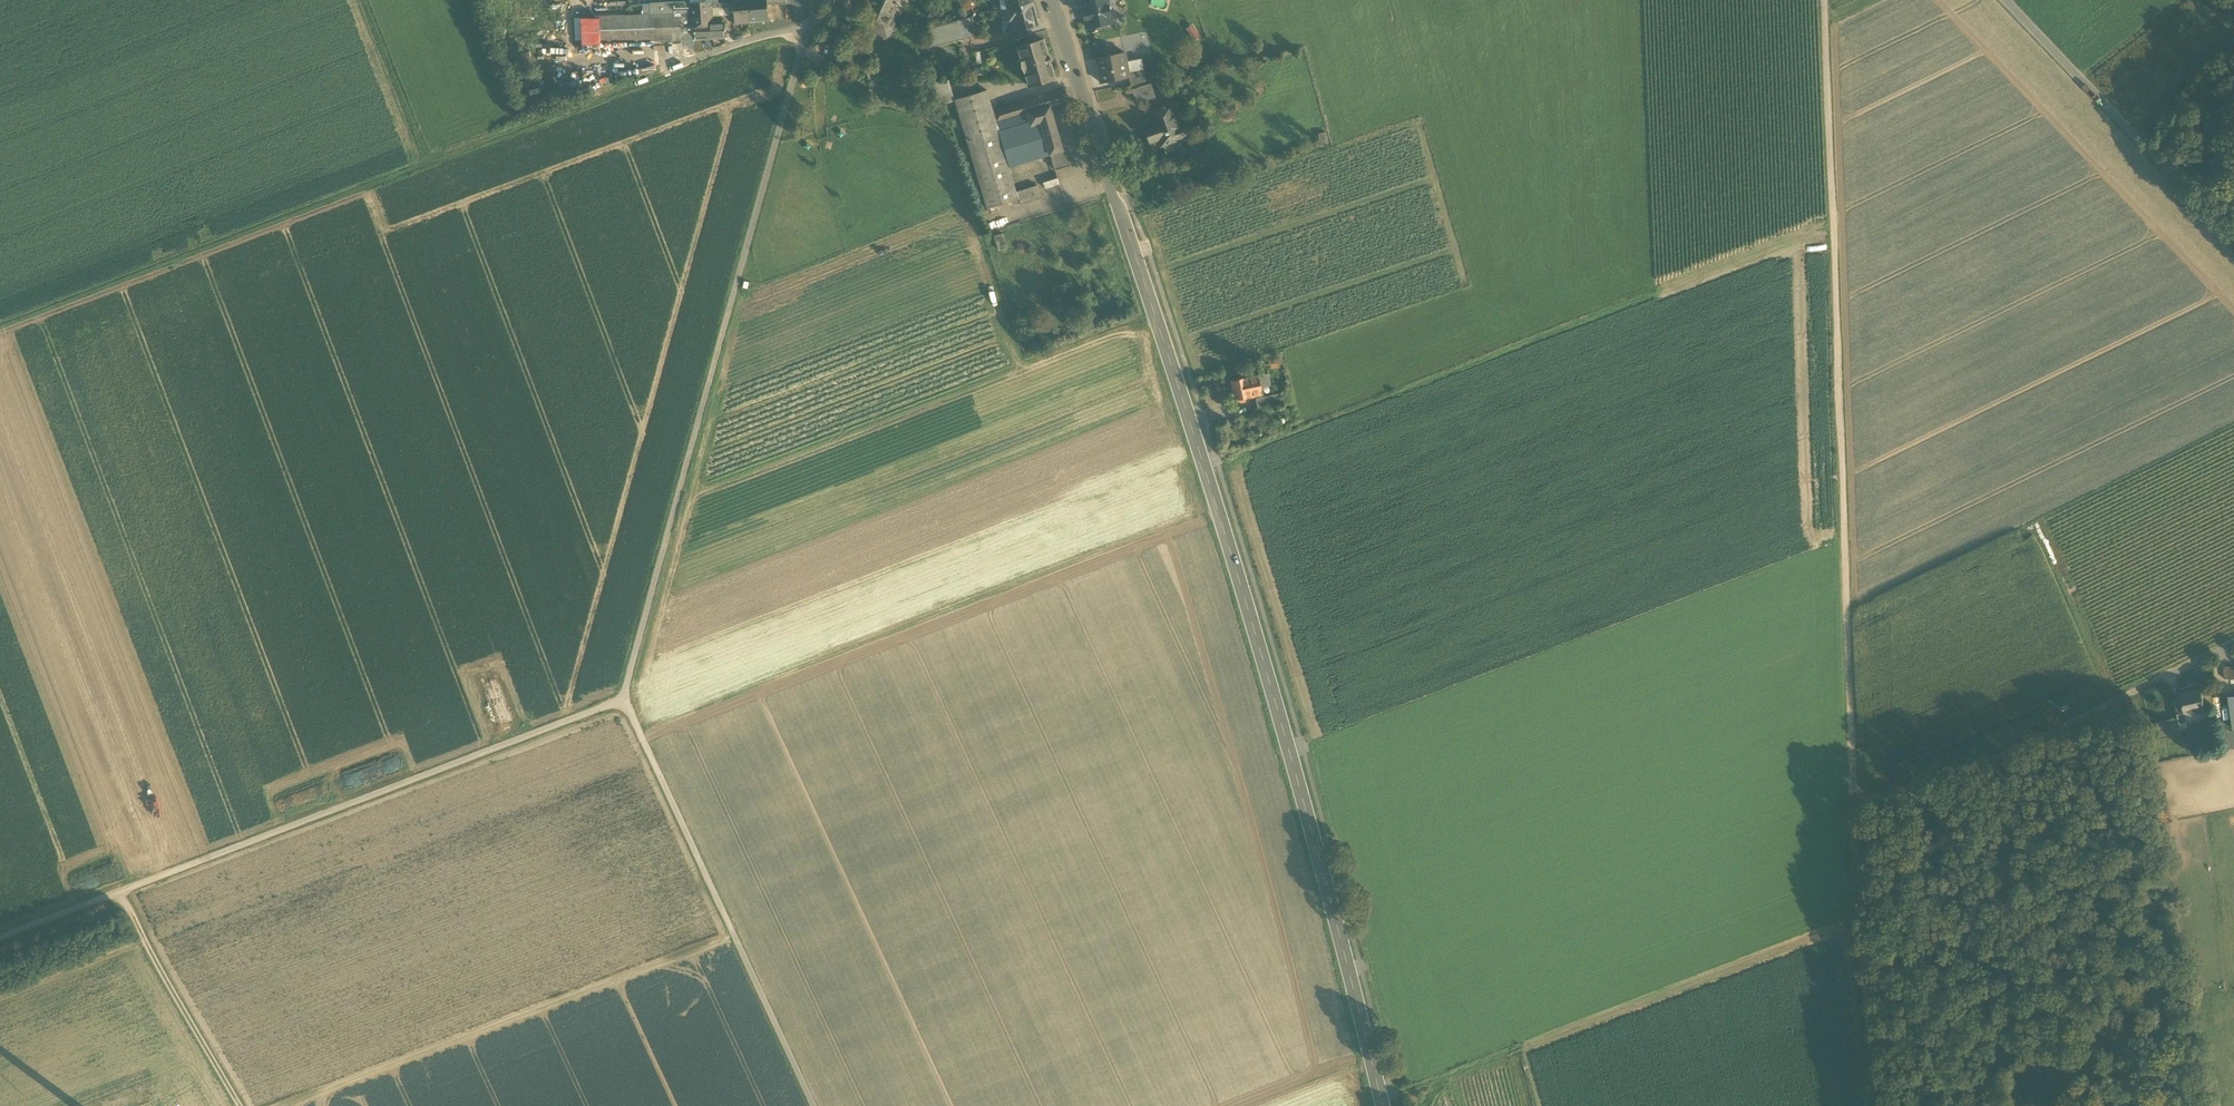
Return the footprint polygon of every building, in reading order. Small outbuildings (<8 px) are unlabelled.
[(599,17),(600,43),(682,39),(682,28),(691,27),(690,2),(695,2),(695,0),(651,3),(651,4),(626,6),(627,15),(599,17)] [(751,22),(748,0),(734,0),(735,5),(737,24),(751,22)] [(751,22),(768,21),(766,4),(766,0),(748,0),(751,22)] [(786,3),(793,3),(794,19),(805,18),(809,0),(785,0),(786,3)] [(833,3),(824,0),(823,0),(821,6),(831,9),(833,3)] [(871,6),(890,15),(897,0),(874,0),(871,6)] [(1009,7),(1031,1),(1031,0),(1002,0),(1004,8),(1009,7)] [(1086,27),(1107,23),(1106,16),(1110,11),(1107,0),(1097,0),(1087,2),(1084,3),(1085,11),(1087,18),(1085,18),(1086,27)] [(691,27),(695,27),(703,27),(702,23),(708,23),(707,6),(707,1),(706,1),(700,2),(695,2),(690,2),(691,27)] [(1032,6),(1031,1),(1009,7),(1015,30),(1037,24),(1036,19),(1038,15),(1036,7),(1032,6)] [(712,6),(713,16),(730,15),(730,5),(712,6)] [(897,18),(890,15),(871,6),(866,16),(868,17),(863,28),(886,38),(891,27),(892,28),(897,18)] [(965,6),(957,9),(960,18),(968,16),(965,6)] [(600,43),(599,17),(581,18),(582,44),(600,43)] [(971,17),(957,21),(961,37),(975,33),(976,33),(975,33),(971,17)] [(838,21),(834,41),(843,43),(844,43),(849,24),(838,21)] [(940,42),(961,37),(957,21),(936,26),(940,42)] [(702,23),(703,27),(703,38),(725,37),(724,22),(713,23),(708,23),(702,23)] [(929,45),(940,42),(936,26),(929,28),(929,31),(929,45)] [(682,39),(696,38),(695,27),(691,27),(682,28),(682,39)] [(696,38),(703,38),(703,27),(695,27),(696,38)] [(1025,72),(1029,86),(1038,83),(1038,84),(1046,81),(1045,81),(1055,78),(1050,62),(1051,62),(1049,55),(1048,55),(1043,39),(1034,42),(1026,44),(1017,47),(1021,61),(1024,60),(1028,71),(1025,72)] [(843,47),(843,43),(834,41),(832,49),(842,52),(843,47)] [(1095,57),(1100,83),(1129,77),(1128,73),(1127,67),(1124,67),(1121,53),(1124,52),(1124,51),(1095,57)] [(863,79),(872,79),(872,65),(863,65),(863,79)] [(1129,77),(1130,84),(1146,80),(1144,70),(1128,73),(1129,77)] [(933,80),(941,105),(954,100),(948,80),(933,80)] [(1132,89),(1137,104),(1156,97),(1151,83),(1132,89)] [(1009,166),(996,122),(993,111),(987,90),(954,100),(987,208),(1018,199),(1019,199),(1016,191),(1009,166)] [(996,122),(1037,110),(1050,106),(1068,101),(1065,90),(993,111),(996,122)] [(1182,137),(1184,136),(1185,135),(1187,133),(1187,132),(1187,130),(1186,128),(1184,127),(1183,127),(1181,127),(1179,127),(1172,104),(1150,112),(1154,126),(1145,129),(1150,142),(1159,139),(1161,146),(1183,138),(1182,137)] [(1050,106),(1037,110),(1050,154),(1053,153),(1063,150),(1063,149),(1050,106)] [(1009,166),(1050,154),(1037,110),(996,122),(1009,166)] [(1066,149),(1063,149),(1063,150),(1053,153),(1055,159),(1052,160),(1055,170),(1071,166),(1066,149)] [(1043,182),(1045,188),(1059,184),(1057,178),(1043,182)] [(1037,185),(1016,191),(1019,199),(1018,199),(1020,203),(1040,196),(1037,185)] [(1003,233),(995,235),(1000,251),(1007,249),(1003,233)] [(1230,380),(1234,400),(1262,394),(1258,374),(1248,377),(1248,376),(1230,380)] [(1281,393),(1283,402),(1291,400),(1289,391),(1281,393)] [(1257,398),(1259,407),(1283,402),(1281,393),(1257,398)] [(2224,679),(2233,678),(2233,666),(2223,667),(2224,679)] [(2196,711),(2197,715),(2206,713),(2205,709),(2201,689),(2194,691),(2194,689),(2189,690),(2189,692),(2179,694),(2181,699),(2184,713),(2184,714),(2185,714),(2196,711)] [(2174,700),(2177,715),(2184,713),(2181,699),(2174,700)] [(2177,715),(2178,722),(2186,720),(2185,714),(2184,714),(2184,713),(2177,715)] [(2156,723),(2157,728),(2172,724),(2171,719),(2156,723)] [(2186,720),(2178,722),(2180,730),(2188,728),(2186,720)] [(2221,733),(2223,748),(2233,746),(2233,731),(2225,733),(2221,733)] [(2218,1096),(2207,1098),(2208,1105),(2220,1105),(2218,1096)]
